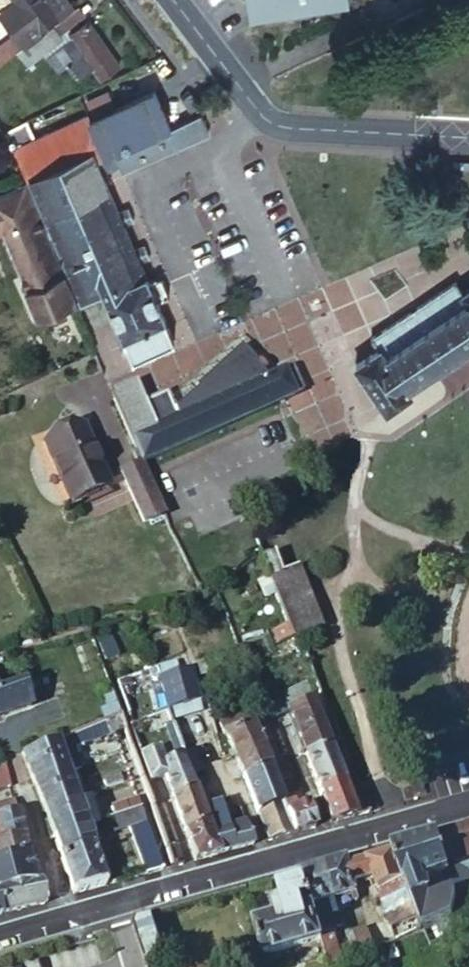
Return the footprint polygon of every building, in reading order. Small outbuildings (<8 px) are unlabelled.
[(40,33),(38,30),(68,7),(63,0),(1,0),(22,27),(0,47),(0,67),(40,33)] [(67,13),(75,22),(82,17),(73,8),(67,13)] [(67,13),(54,24),(55,26),(36,42),(45,52),(64,37),(61,34),(75,22),(67,13)] [(57,71),(68,85),(93,68),(100,77),(118,65),(86,23),(68,36),(71,40),(63,46),(74,60),(57,71)] [(2,133),(10,150),(16,160),(38,211),(62,263),(81,304),(101,295),(131,359),(172,340),(155,301),(167,296),(159,276),(147,280),(138,261),(149,256),(144,245),(134,249),(122,224),(133,219),(128,207),(117,212),(101,174),(118,166),(120,171),(208,131),(198,113),(168,127),(151,91),(114,109),(95,117),(89,120),(86,115),(33,139),(24,122),(2,133)] [(195,108),(198,113),(204,110),(189,92),(182,99),(185,103),(183,106),(191,111),(195,108)] [(95,117),(114,109),(107,93),(89,102),(95,117)] [(38,316),(71,302),(20,185),(0,194),(0,233),(1,233),(38,316)] [(382,409),(406,390),(402,384),(468,336),(468,285),(462,289),(456,282),(369,338),(376,348),(355,364),(382,409)] [(134,380),(110,390),(137,452),(138,454),(140,458),(301,389),(291,366),(264,377),(263,374),(252,362),(255,360),(242,345),(199,381),(200,384),(175,405),(151,416),(144,401),(134,380)] [(167,389),(144,401),(151,416),(175,405),(167,389)] [(67,503),(78,498),(106,487),(81,427),(43,441),(67,503)] [(140,458),(138,454),(131,456),(134,464),(130,466),(147,503),(157,498),(140,458)] [(106,487),(78,498),(82,508),(110,498),(106,487)] [(272,549),(259,554),(274,596),(277,607),(288,635),(296,632),(314,625),(316,625),(300,579),(296,580),(291,566),(280,570),(278,564),(272,549)] [(288,635),(277,607),(267,610),(274,629),(270,630),(276,644),(282,641),(289,639),(288,635)] [(296,632),(301,645),(319,638),(314,625),(296,632)] [(301,645),(296,632),(288,635),(289,639),(292,648),(295,657),(300,673),(310,670),(301,645)] [(93,637),(102,661),(113,657),(104,634),(93,637)] [(289,639),(282,641),(285,650),(292,648),(289,639)] [(190,667),(189,667),(157,678),(158,680),(166,706),(167,710),(168,712),(172,725),(174,734),(181,732),(204,724),(205,724),(193,681),(190,667)] [(251,687),(246,674),(231,678),(236,692),(251,687)] [(148,712),(166,706),(158,680),(140,686),(148,712)] [(280,694),(303,754),(327,745),(303,682),(280,694)] [(119,720),(117,712),(100,718),(99,719),(104,729),(105,731),(111,728),(121,725),(121,724),(119,720)] [(224,732),(233,756),(257,747),(272,742),(261,714),(245,720),(243,713),(218,722),(222,733),(224,732)] [(104,729),(99,719),(91,722),(62,733),(43,741),(22,751),(20,752),(31,782),(64,770),(54,749),(65,745),(104,729)] [(174,734),(178,746),(208,736),(204,724),(181,732),(174,734)] [(257,747),(263,762),(277,756),(272,742),(257,747)] [(75,766),(65,745),(54,749),(64,770),(67,769),(75,766)] [(303,754),(317,791),(342,782),(339,776),(327,745),(303,754)] [(233,756),(241,774),(264,765),(263,762),(257,747),(233,756)] [(182,755),(190,775),(200,771),(189,749),(180,752),(182,755)] [(162,776),(170,797),(195,788),(195,786),(190,775),(182,755),(165,761),(162,754),(158,755),(156,751),(140,757),(148,781),(162,776)] [(263,762),(264,765),(269,778),(283,772),(277,756),(263,762)] [(241,774),(267,840),(292,833),(278,799),(273,786),(269,778),(264,765),(241,774)] [(64,770),(31,782),(42,807),(74,795),(72,788),(64,770)] [(343,787),(354,783),(350,771),(339,776),(342,782),(343,787)] [(273,786),(287,781),(283,772),(269,778),(273,786)] [(122,783),(123,782),(120,775),(102,780),(104,787),(114,785),(122,783)] [(278,799),(291,793),(287,781),(273,786),(278,799)] [(329,824),(364,814),(357,791),(354,783),(343,787),(342,782),(317,791),(329,824)] [(170,797),(183,832),(206,824),(200,806),(195,788),(170,797)] [(357,791),(364,814),(369,813),(361,790),(357,791)] [(278,799),(292,833),(314,828),(305,805),(297,809),(291,793),(278,799)] [(74,795),(42,807),(52,834),(84,824),(74,795)] [(112,815),(138,807),(135,797),(111,805),(110,807),(112,815)] [(13,800),(0,804),(0,838),(21,832),(13,800)] [(210,835),(217,854),(229,851),(252,844),(243,823),(220,829),(215,802),(200,806),(206,824),(210,835)] [(159,870),(160,870),(138,807),(112,815),(107,817),(112,831),(130,826),(144,874),(159,870)] [(103,887),(105,886),(86,829),(84,824),(52,834),(73,895),(103,887)] [(183,832),(193,861),(203,858),(217,854),(210,835),(206,824),(183,832)] [(439,837),(450,867),(458,893),(468,889),(458,863),(468,859),(468,827),(439,837)] [(26,853),(21,832),(0,838),(0,860),(26,853)] [(391,846),(393,851),(404,878),(408,888),(413,901),(419,916),(423,926),(452,914),(455,898),(433,906),(420,876),(450,867),(439,837),(438,834),(405,842),(391,846)] [(174,846),(164,850),(169,867),(180,864),(174,846)] [(369,857),(347,863),(352,881),(371,875),(376,889),(404,878),(393,851),(369,857)] [(32,878),(26,853),(0,860),(0,886),(32,878)] [(346,859),(323,865),(334,897),(350,893),(355,892),(352,881),(347,863),(346,859)] [(300,872),(303,882),(318,943),(324,966),(328,966),(347,961),(361,954),(356,943),(338,951),(329,929),(341,925),(338,913),(332,915),(327,899),(334,897),(323,865),(300,872)] [(44,903),(38,877),(32,878),(0,886),(0,910),(1,914),(30,907),(44,903)] [(408,888),(404,878),(376,889),(381,900),(408,888)] [(318,943),(303,882),(279,887),(283,906),(286,914),(278,915),(253,920),(257,938),(252,940),(255,949),(259,948),(261,955),(318,943)] [(381,900),(386,913),(413,901),(408,888),(381,900)] [(455,898),(452,914),(463,911),(468,889),(458,893),(456,893),(455,898)] [(338,913),(334,897),(327,899),(332,915),(338,913)] [(392,927),(419,916),(413,901),(386,913),(392,927)] [(286,914),(283,906),(276,908),(278,915),(286,914)] [(131,924),(142,958),(162,953),(150,913),(136,916),(131,924)] [(356,943),(361,954),(374,948),(371,943),(365,928),(352,933),(356,943)]
